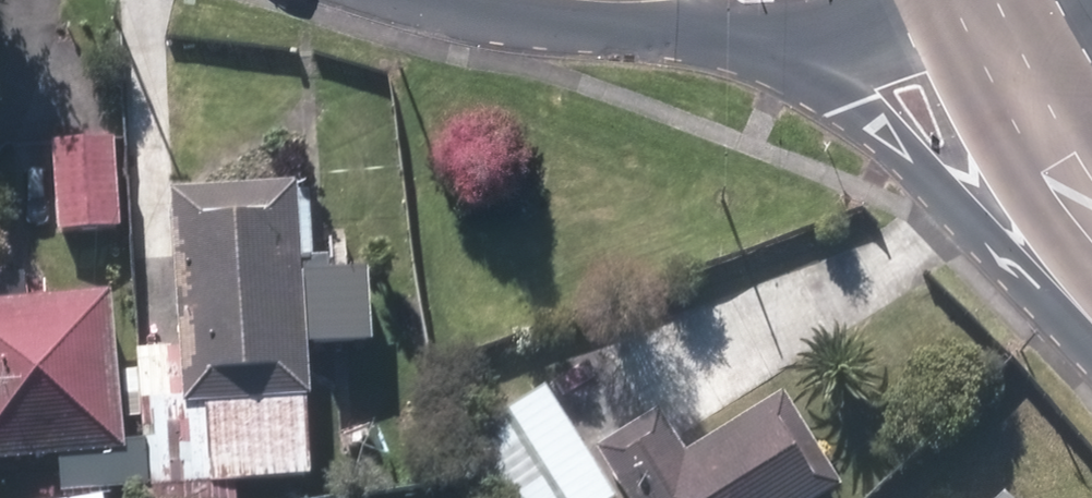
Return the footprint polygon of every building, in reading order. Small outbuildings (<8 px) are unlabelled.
[(55,147),(58,234),(116,232),(114,145),(55,147)] [(155,497),(237,497),(237,486),(312,482),(307,401),(311,402),(297,184),(171,191),(180,353),(138,355),(143,444),(153,444),(155,497)] [(332,269),(339,357),(372,354),(370,324),(364,323),(360,267),(332,269)] [(127,455),(113,295),(0,305),(0,467),(127,455)] [(627,497),(809,497),(840,478),(781,388),(695,445),(667,403),(595,450),(627,497)] [(500,497),(612,497),(548,393),(466,443),(500,497)]
